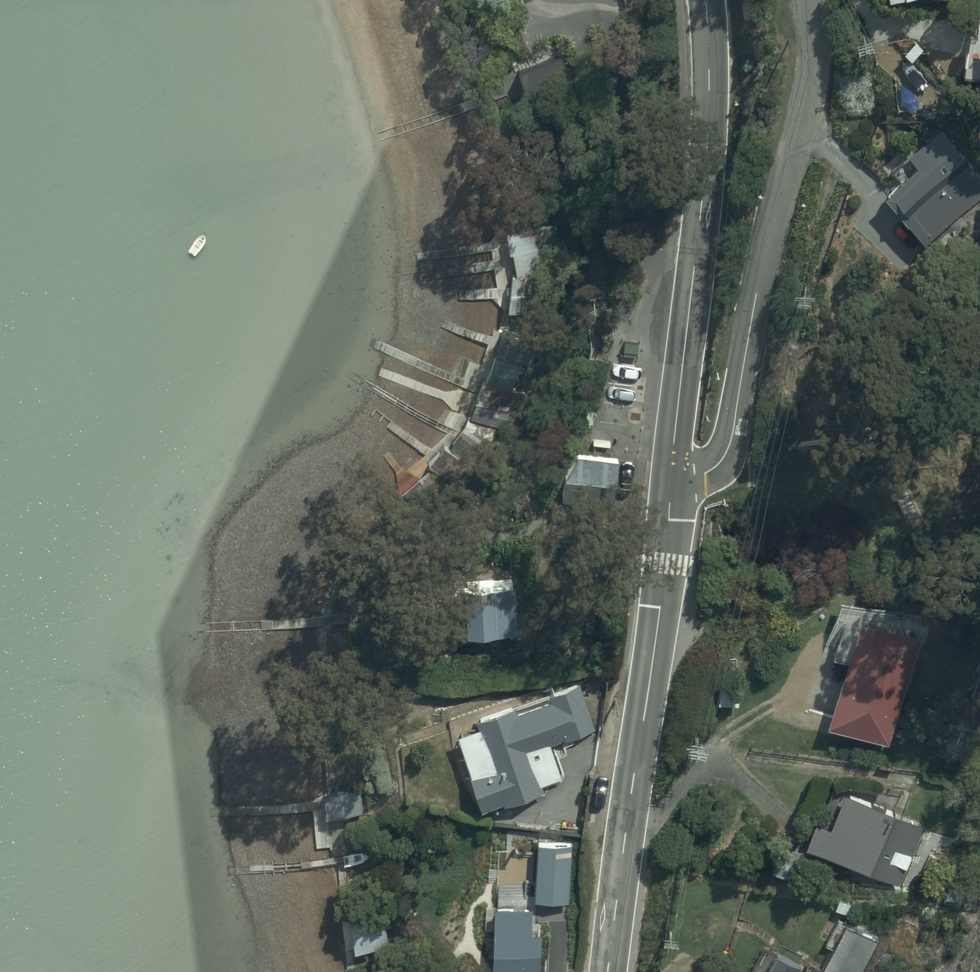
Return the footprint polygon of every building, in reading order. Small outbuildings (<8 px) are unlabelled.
[(556,60),(518,74),(526,97),(564,83),(556,60)] [(942,128),(908,155),(919,169),(885,195),(907,224),(945,196),(953,207),(979,187),(979,178),(942,128)] [(517,277),(512,277),(511,313),(549,314),(551,233),(506,232),(510,255),(513,255),(517,277)] [(494,355),(537,370),(543,351),(500,337),(494,355)] [(537,370),(494,355),(485,382),(528,396),(537,370)] [(528,396),(485,382),(482,381),(475,403),(521,418),(528,396)] [(516,420),(471,407),(465,428),(510,441),(516,420)] [(485,480),(441,449),(429,466),(473,497),(485,480)] [(568,453),(564,494),(615,499),(617,481),(629,482),(631,460),(568,453)] [(492,583),(455,585),(457,634),(469,633),(469,637),(520,634),(517,583),(523,583),(520,542),(490,544),(492,583)] [(859,620),(827,726),(886,744),(918,638),(859,620)] [(479,728),(458,736),(481,811),(504,803),(505,805),(544,791),(541,785),(562,778),(550,745),(565,740),(566,742),(596,731),(579,685),(550,695),(552,701),(518,713),(515,707),(476,721),(479,728)] [(323,794),(326,818),(365,814),(363,790),(323,794)] [(815,824),(805,847),(871,875),(882,848),(903,857),(913,833),(891,824),(894,815),(845,794),(830,830),(815,824)] [(537,847),(534,901),(573,903),(576,845),(569,844),(569,842),(550,841),(550,833),(540,832),(539,847),(537,847)] [(384,902),(350,904),(354,954),(388,951),(384,902)] [(821,971),(822,971),(863,971),(880,938),(847,922),(821,971)] [(483,935),(483,954),(501,954),(501,971),(538,971),(538,932),(501,932),(501,935),(483,935)] [(750,971),(799,971),(801,967),(763,947),(750,971)]
